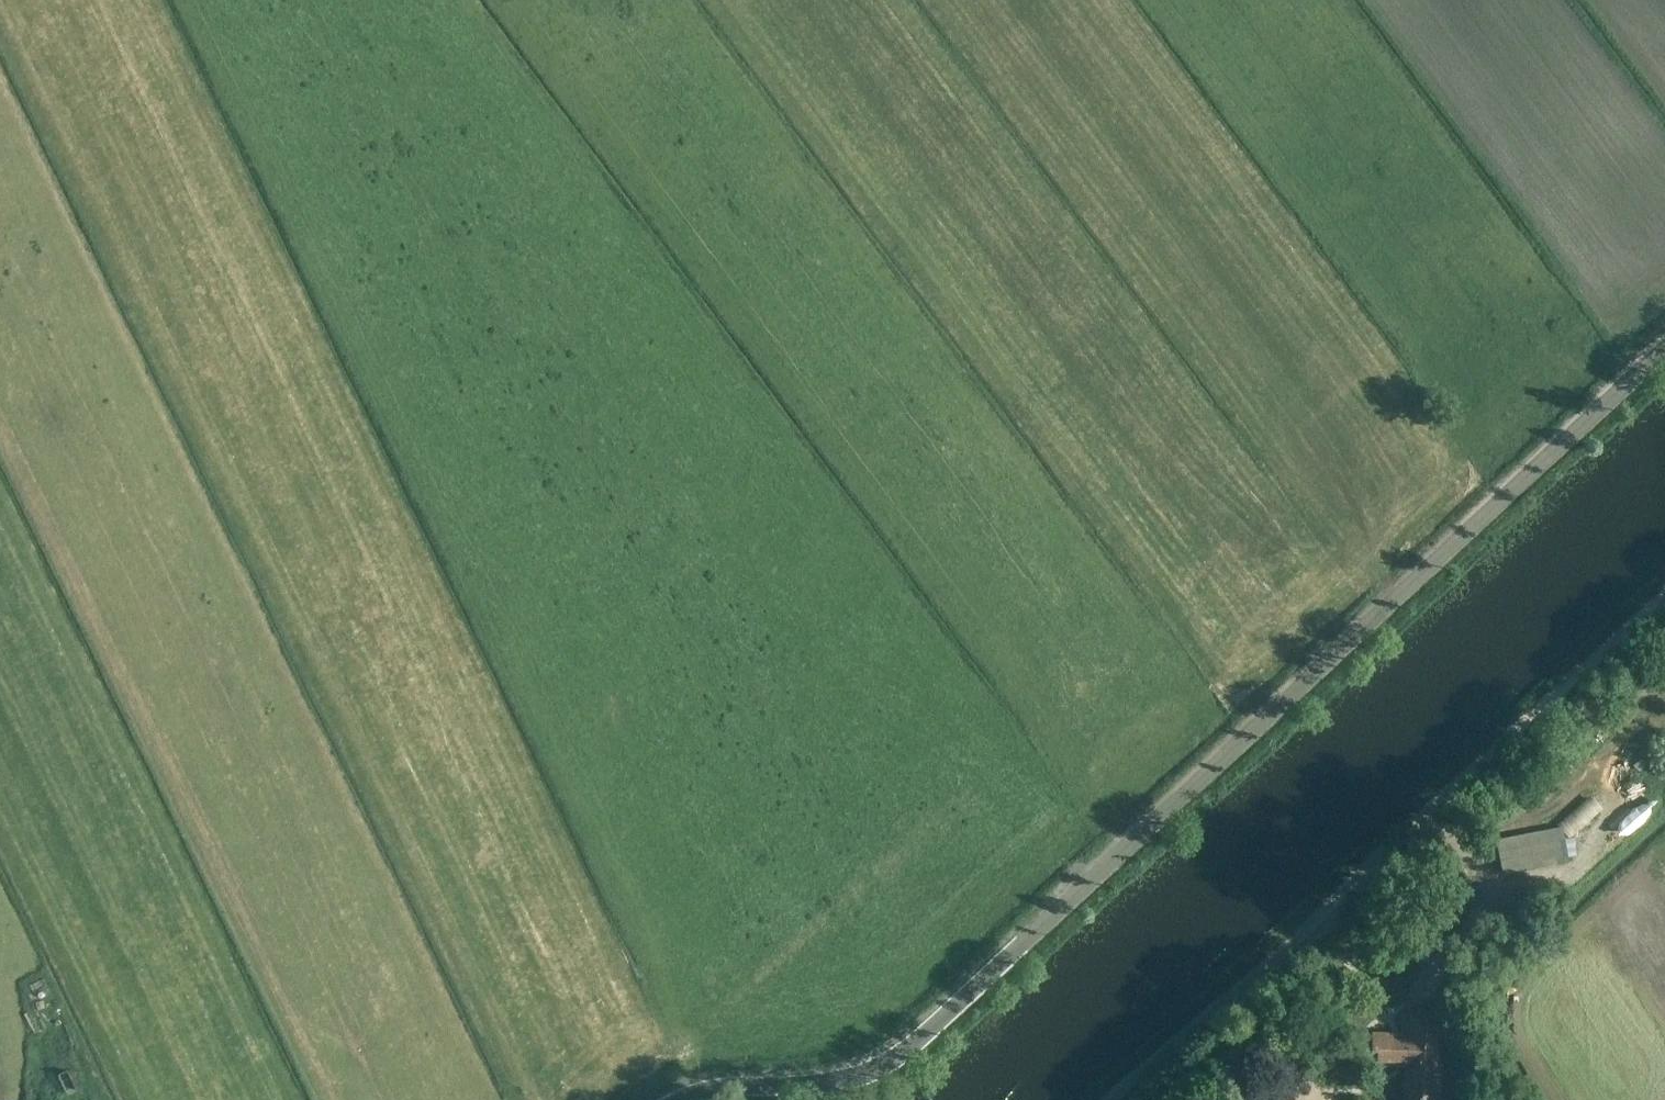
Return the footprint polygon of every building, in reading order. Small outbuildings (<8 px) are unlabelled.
[(1440,1040),(1456,1041),(1457,1015),(1441,1014),(1405,1012),(1404,1035),(1374,1033),(1372,1063),(1408,1064),(1407,1099),(1438,1099),(1440,1040)]
